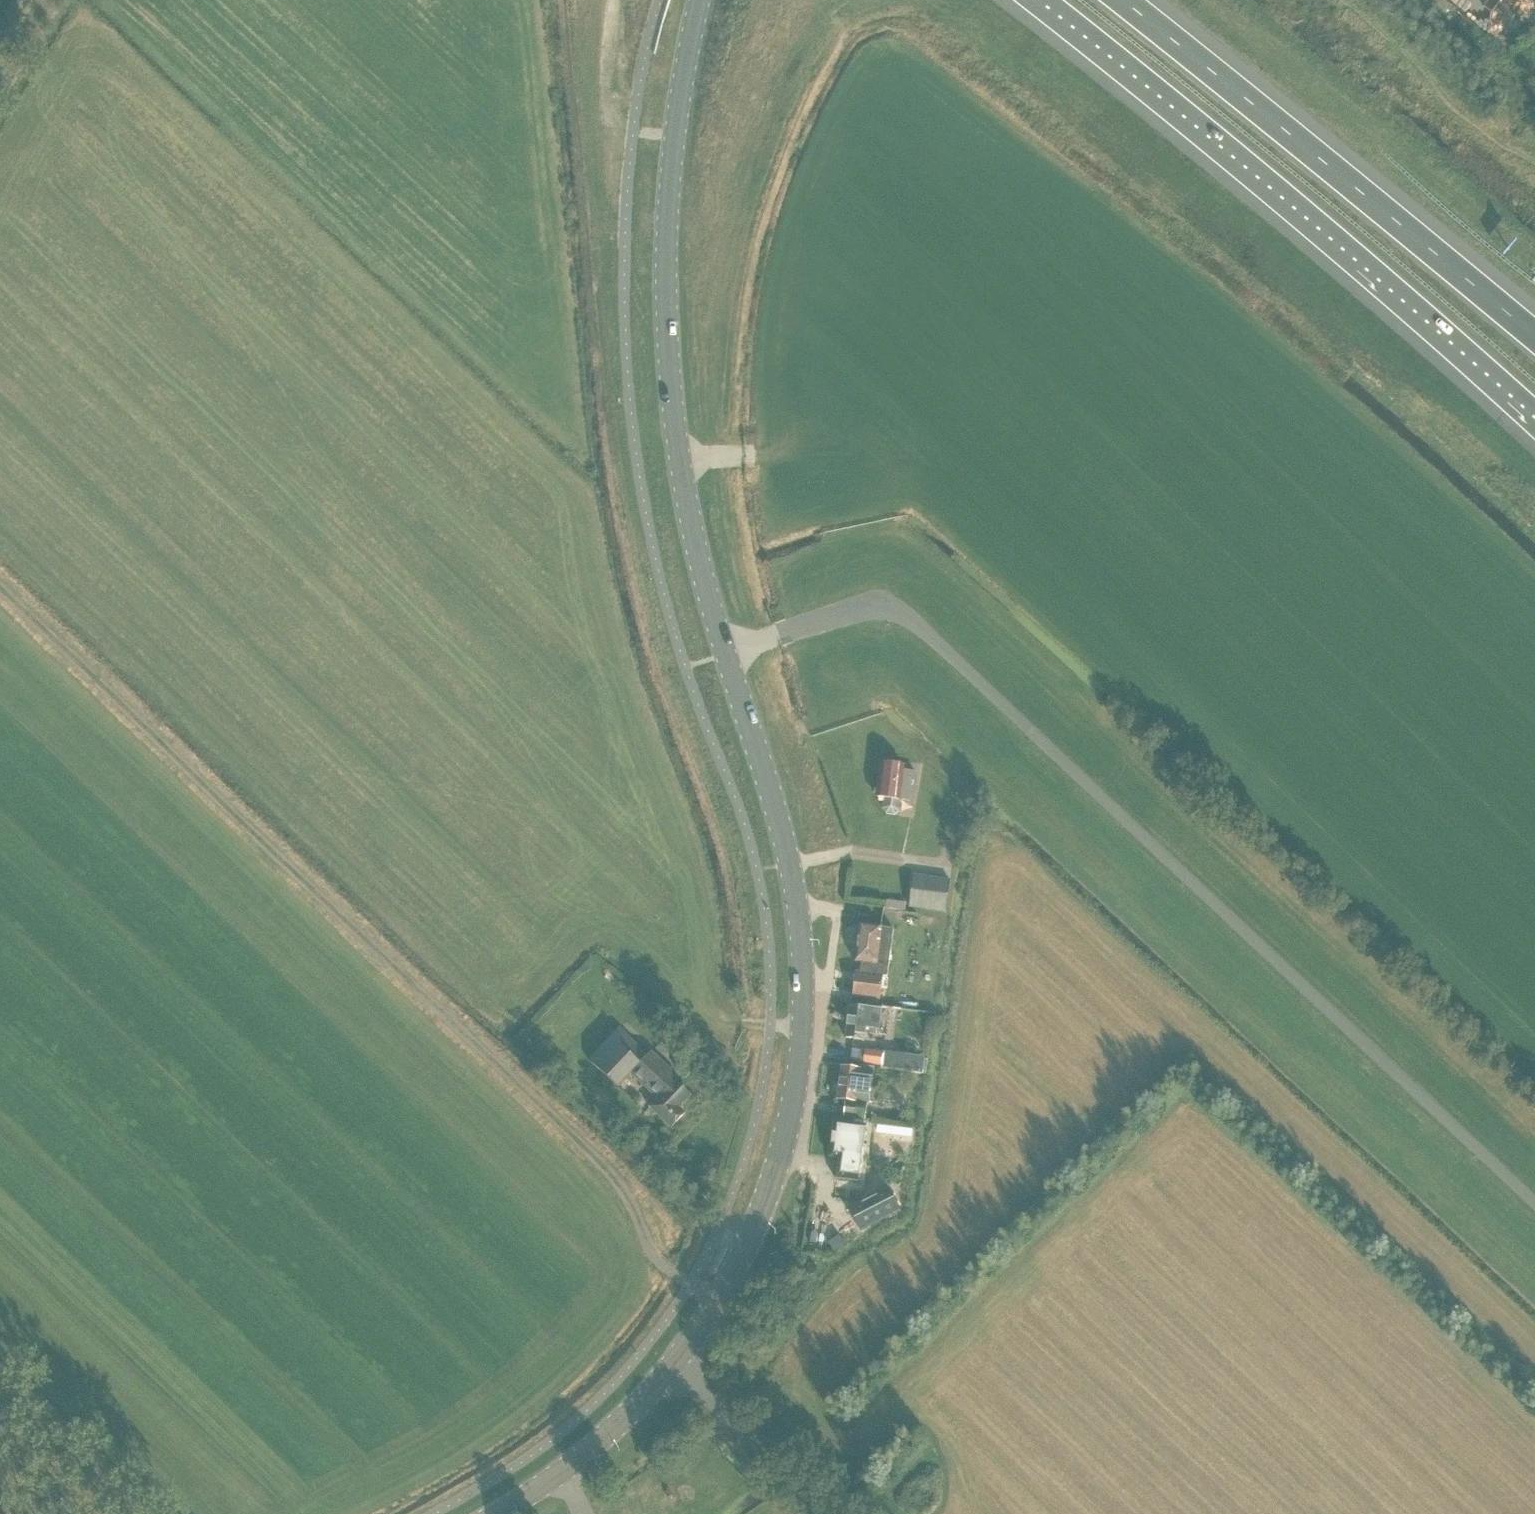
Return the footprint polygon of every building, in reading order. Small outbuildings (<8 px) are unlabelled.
[(905,766),(881,763),(877,796),(884,797),(883,809),(888,814),(895,816),(899,812),(901,799),(912,800),(915,771),(904,770),(905,766)] [(921,873),(916,904),(948,909),(952,877),(921,873)] [(883,975),(876,974),(882,929),(861,926),(856,961),(862,962),(860,973),(857,972),(854,996),(880,1000),(883,975)] [(857,1007),(850,1006),(846,1037),(864,1039),(865,1032),(878,1034),(882,1006),(857,1003),(857,1007)] [(618,1088),(632,1074),(658,1100),(651,1108),(671,1127),(685,1113),(680,1107),(692,1095),(679,1082),(681,1080),(645,1046),(642,1050),(619,1028),(589,1059),(618,1088)] [(883,1051),(864,1049),(862,1063),(880,1066),(883,1051)] [(905,1055),(885,1052),(883,1068),(904,1071),(905,1055)] [(859,1069),(842,1066),(837,1099),(847,1101),(844,1117),(865,1120),(868,1104),(869,1104),(875,1067),(860,1065),(859,1069)] [(836,1177),(858,1180),(866,1126),(836,1122),(831,1157),(838,1158),(836,1177)] [(900,1210),(888,1186),(848,1206),(860,1230),(900,1210)] [(835,1252),(843,1246),(838,1238),(830,1243),(835,1252)]
